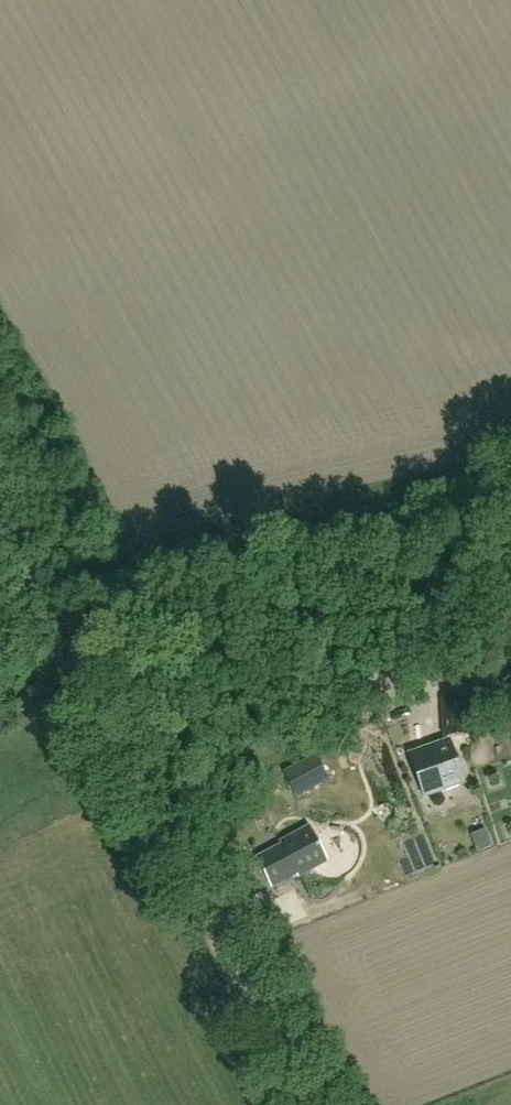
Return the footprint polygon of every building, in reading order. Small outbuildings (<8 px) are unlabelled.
[(466,700),(441,702),(443,736),(468,734),(466,700)] [(412,761),(425,798),(464,784),(449,741),(426,750),(428,755),(412,761)] [(284,772),(297,796),(329,779),(316,755),(284,772)] [(310,818),(325,846),(335,841),(320,813),(310,818)] [(256,860),(272,889),(297,875),(298,878),(327,861),(326,859),(323,860),(306,828),(279,843),(280,846),(256,860)]
